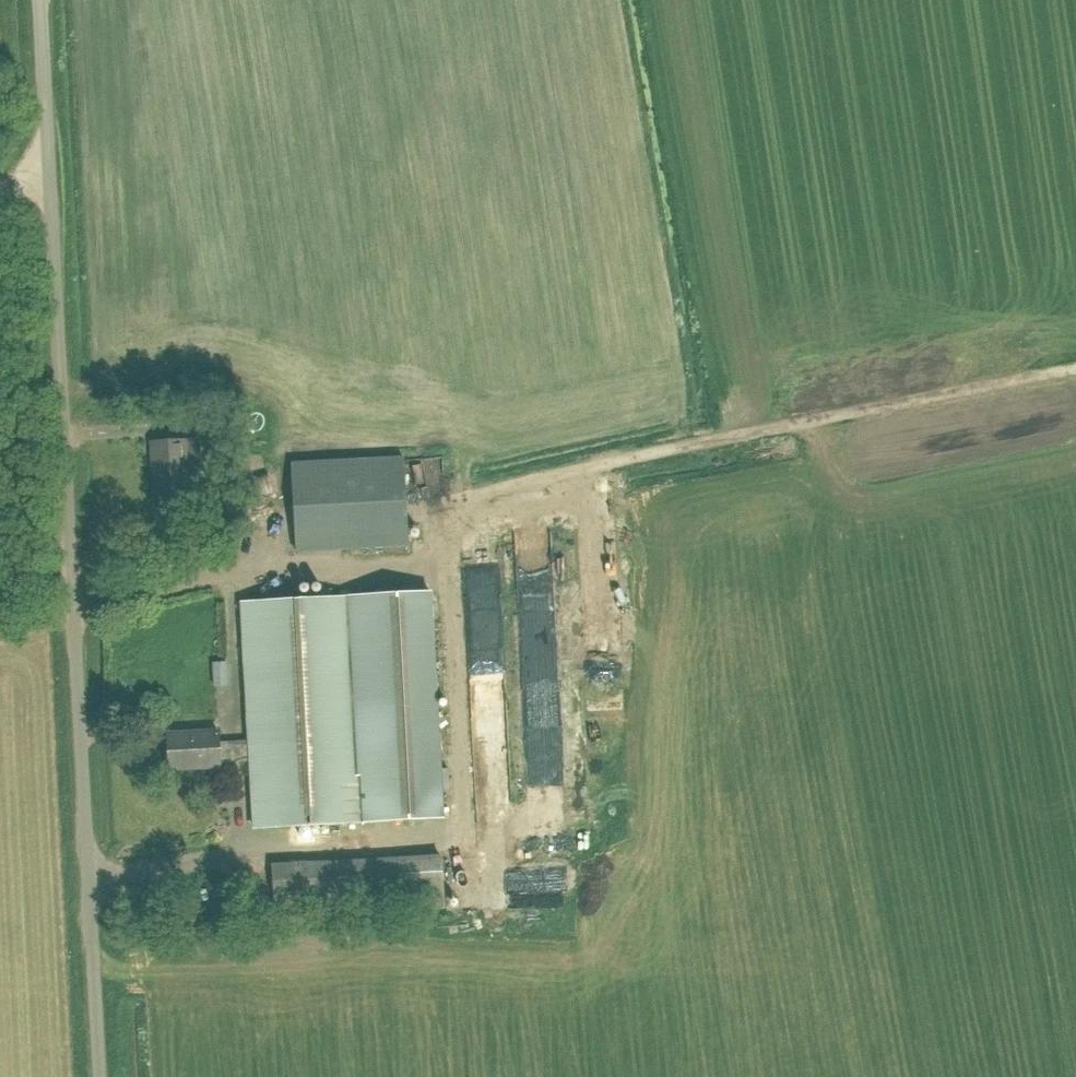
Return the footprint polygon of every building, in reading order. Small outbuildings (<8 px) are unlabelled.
[(182,503),(178,443),(146,445),(150,505),(182,503)] [(265,468),(270,556),(381,550),(376,462),(265,468)] [(237,606),(245,743),(214,745),(213,733),(163,736),(165,772),(231,768),(231,779),(248,778),(251,830),(439,820),(426,595),(237,606)] [(566,773),(533,773),(533,794),(566,795),(566,773)] [(442,863),(273,872),(276,918),(445,909),(442,863)] [(513,906),(567,904),(566,889),(562,890),(561,869),(512,870),(513,892),(512,892),(513,906)]
